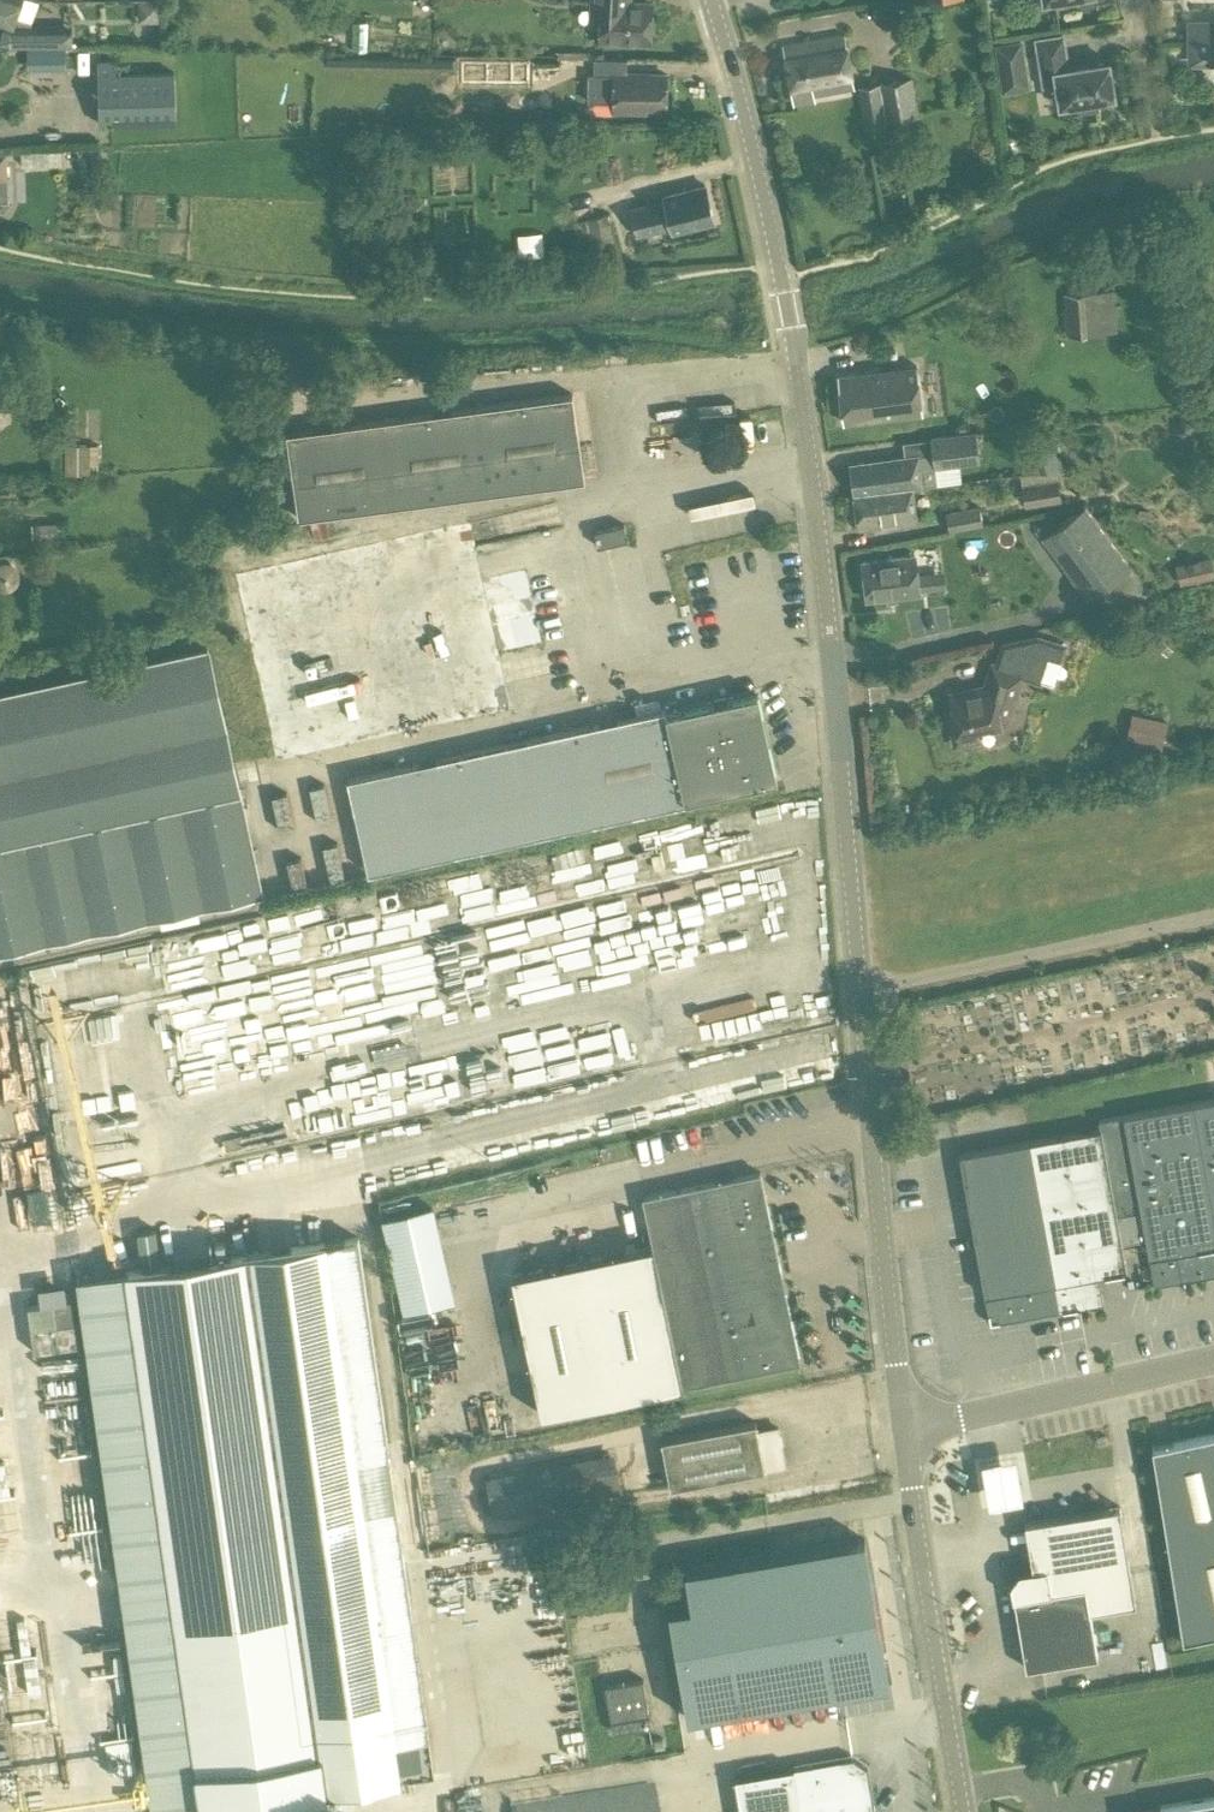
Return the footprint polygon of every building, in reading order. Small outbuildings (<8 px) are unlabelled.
[(10,45),(59,44),(72,44),(72,25),(30,25),(32,21),(16,15),(22,0),(0,0),(0,21),(3,23),(0,31),(0,43),(10,45)] [(652,2),(630,1),(630,0),(593,0),(602,1),(600,39),(650,42),(652,2)] [(1190,22),(1191,61),(1213,61),(1213,21),(1190,22)] [(794,103),(814,99),(813,94),(854,87),(844,33),(783,44),(794,103)] [(1003,92),(1030,88),(1022,39),(996,43),(1003,92)] [(1068,66),(1065,50),(1039,55),(1042,73),(1044,85),(1057,83),(1060,105),(1078,102),(1079,112),(1100,109),(1098,98),(1115,96),(1110,60),(1068,66)] [(627,73),(627,58),(594,57),(594,72),(589,72),(589,100),(614,100),(614,109),(647,109),(647,107),(667,107),(667,74),(627,73)] [(118,71),(118,59),(99,59),(101,124),(177,122),(175,69),(118,71)] [(864,124),(919,114),(912,76),(857,86),(864,124)] [(68,93),(71,107),(98,101),(96,88),(68,93)] [(78,157),(102,156),(101,146),(78,148),(78,157)] [(22,165),(62,163),(61,149),(21,152),(22,165)] [(673,230),(714,220),(705,184),(664,194),(665,199),(631,207),(638,234),(672,226),(673,230)] [(581,250),(616,242),(609,212),(574,221),(581,250)] [(1067,335),(1117,331),(1113,288),(1064,292),(1067,335)] [(844,422),(922,413),(916,364),(838,373),(844,422)] [(12,409),(9,371),(0,372),(0,409),(12,409)] [(299,517),(585,478),(573,392),(287,431),(299,517)] [(980,461),(976,430),(931,436),(933,452),(850,462),(854,493),(912,486),(937,483),(935,468),(980,461)] [(91,473),(91,442),(66,442),(65,473),(91,473)] [(1057,468),(1021,474),(1026,505),(1062,499),(1057,468)] [(912,486),(854,493),(858,529),(916,522),(912,486)] [(1088,599),(1132,566),(1087,504),(1042,537),(1088,599)] [(949,530),(983,524),(980,505),(946,512),(949,530)] [(60,543),(58,521),(32,523),(33,538),(41,538),(42,544),(60,543)] [(597,545),(628,538),(624,523),(594,530),(597,545)] [(866,598),(920,592),(915,553),(862,560),(866,598)] [(1175,564),(1180,585),(1213,577),(1213,570),(1211,556),(1175,564)] [(976,726),(1007,719),(1022,672),(1036,676),(1044,651),(1055,655),(1061,639),(1039,632),(999,641),(993,662),(986,684),(950,692),(954,710),(949,712),(956,743),(978,738),(976,726)] [(208,648),(0,694),(0,950),(261,893),(208,648)] [(778,778),(759,692),(666,713),(665,707),(348,778),(368,871),(686,801),(686,799),(778,778)] [(1162,745),(1168,720),(1132,712),(1126,737),(1162,745)] [(630,862),(646,860),(642,838),(627,841),(630,862)] [(591,845),(592,869),(618,868),(617,844),(591,845)] [(702,853),(706,867),(733,859),(729,845),(702,853)] [(687,873),(686,853),(665,854),(666,874),(687,873)] [(633,871),(635,886),(657,882),(655,868),(633,871)] [(683,930),(710,926),(706,893),(741,889),(740,876),(678,883),(683,930)] [(656,905),(674,899),(670,887),(652,894),(656,905)] [(576,971),(605,965),(601,947),(607,946),(603,922),(614,920),(620,951),(645,946),(644,943),(668,938),(662,906),(642,910),(639,895),(610,901),(611,906),(551,918),(553,926),(576,921),(582,952),(572,954),(576,971)] [(800,918),(777,924),(784,950),(806,944),(800,918)] [(754,939),(751,922),(727,927),(730,944),(754,939)] [(501,942),(509,980),(571,967),(563,930),(501,942)] [(485,941),(465,950),(457,933),(438,942),(467,1003),(506,985),(485,941)] [(271,976),(263,977),(256,945),(207,955),(209,964),(165,973),(170,997),(159,999),(166,1032),(181,1029),(190,1074),(275,1057),(270,1033),(282,1031),(271,976)] [(429,998),(444,995),(435,945),(431,946),(433,954),(421,956),(429,998)] [(391,1011),(415,1007),(410,965),(386,968),(391,1011)] [(380,1043),(379,1019),(365,1020),(364,1002),(380,1001),(378,974),(351,976),(356,1045),(380,1043)] [(16,1038),(8,1020),(0,1024),(0,1045),(16,1038)] [(824,1038),(825,1061),(846,1059),(845,1037),(824,1038)] [(442,1085),(466,1080),(462,1063),(438,1068),(442,1085)] [(23,1096),(20,1081),(0,1085),(0,1087),(2,1100),(23,1096)] [(360,1104),(378,1101),(376,1085),(357,1088),(360,1104)] [(1192,1103),(1213,1219),(1213,1099),(1192,1103)] [(1213,1275),(1213,1219),(1192,1103),(1110,1118),(1132,1239),(1144,1236),(1147,1258),(1149,1258),(1154,1285),(1181,1280),(1181,1281),(1213,1275)] [(1120,1241),(1132,1239),(1110,1118),(1098,1120),(1100,1129),(1030,1141),(1060,1312),(1102,1304),(1097,1275),(1125,1270),(1120,1241)] [(959,1154),(985,1296),(991,1325),(1060,1312),(1030,1141),(959,1154)] [(684,1386),(800,1362),(761,1173),(644,1198),(653,1243),(513,1273),(542,1415),(683,1385),(684,1386)] [(406,1299),(431,1293),(409,1200),(384,1206),(406,1299)] [(142,1266),(161,1263),(156,1227),(137,1229),(142,1266)] [(435,1776),(390,1464),(358,1240),(146,1270),(128,1273),(77,1280),(146,1764),(153,1811),(191,1811),(205,1810),(304,1796),(304,1795),(418,1778),(424,1777),(435,1776)] [(441,1272),(441,1283),(463,1282),(463,1271),(441,1272)] [(758,1432),(756,1423),(662,1441),(671,1488),(785,1466),(778,1429),(758,1432)] [(1213,1634),(1213,1433),(1153,1447),(1183,1641),(1213,1634)] [(494,1516),(622,1491),(615,1451),(486,1475),(494,1516)] [(1014,1456),(982,1462),(989,1504),(1022,1498),(1014,1456)] [(820,1485),(846,1480),(842,1462),(816,1467),(820,1485)] [(1136,1604),(1120,1508),(1026,1524),(1033,1569),(1019,1572),(1011,1583),(1013,1598),(1014,1598),(1026,1669),(1098,1657),(1090,1611),(1136,1604)] [(865,1538),(685,1569),(691,1604),(669,1608),(688,1719),(890,1684),(865,1538)] [(106,1630),(108,1638),(89,1642),(96,1676),(128,1670),(119,1627),(106,1630)] [(613,1733),(651,1726),(643,1680),(605,1686),(613,1733)] [(138,1742),(108,1743),(110,1778),(140,1776),(138,1742)] [(68,1754),(68,1774),(97,1775),(97,1755),(68,1754)] [(735,1778),(736,1781),(741,1811),(873,1811),(875,1809),(872,1792),(858,1782),(868,1768),(853,1758),(794,1768),(735,1778)] [(655,1789),(517,1811),(659,1811),(655,1789)] [(470,1811),(482,1811),(488,1810),(480,1790),(464,1797),(470,1811)] [(1159,1806),(1160,1811),(1213,1811),(1213,1797),(1159,1806)]
